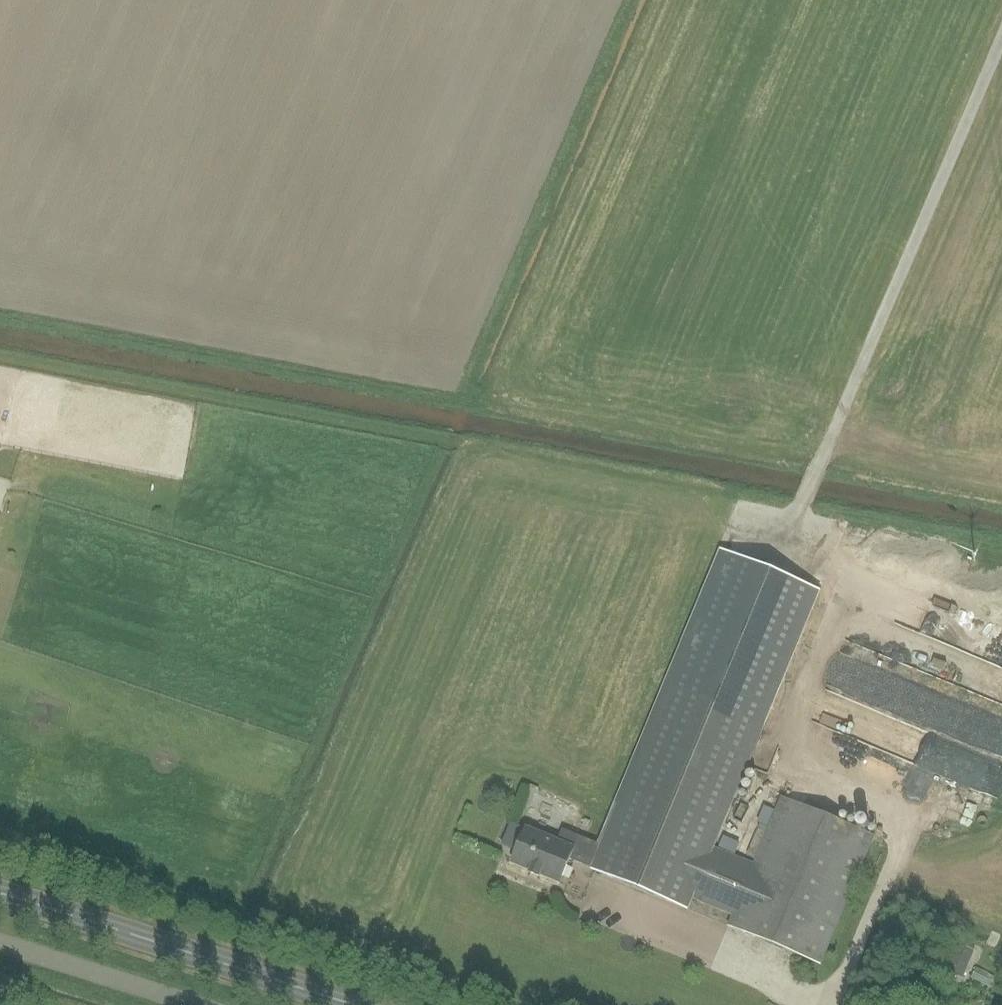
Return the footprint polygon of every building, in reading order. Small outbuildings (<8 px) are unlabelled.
[(527,828),(512,864),(531,872),(530,874),(540,878),(541,876),(560,884),(571,859),(593,868),(593,869),(689,909),(694,898),(734,916),(729,928),(822,966),(875,837),(782,798),(769,831),(760,827),(747,858),(756,862),(754,866),(714,849),(766,725),(822,592),(720,549),(598,844),(562,829),(558,841),(527,828)] [(963,979),(975,951),(959,945),(947,973),(963,979)]
